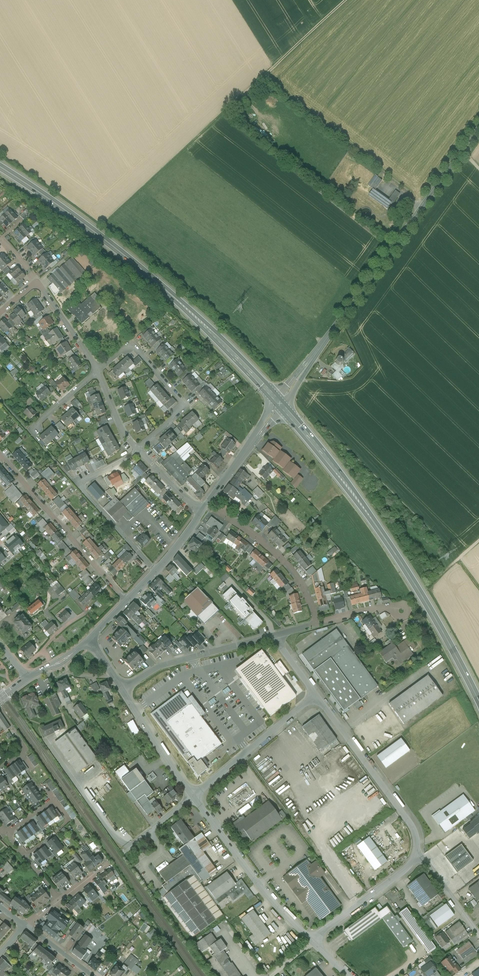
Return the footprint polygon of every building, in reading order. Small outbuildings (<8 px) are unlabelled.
[(374,176),(367,186),(372,190),(374,191),(381,181),(374,176)] [(374,191),(372,190),(369,196),(386,208),(389,204),(390,203),(392,204),(399,194),(395,191),(388,201),(374,191)] [(17,219),(10,210),(5,215),(12,223),(17,219)] [(26,210),(20,216),(22,218),(29,212),(26,210)] [(29,212),(22,218),(24,221),(31,215),(29,212)] [(4,224),(7,227),(12,223),(5,215),(0,219),(4,224)] [(31,233),(24,224),(19,229),(26,237),(31,233)] [(19,229),(14,233),(17,237),(21,242),(21,241),(26,237),(19,229)] [(31,245),(27,248),(30,252),(39,245),(35,241),(31,245)] [(39,245),(30,252),(34,257),(38,253),(43,249),(39,245)] [(42,258),(38,261),(42,265),(50,258),(47,254),(42,258)] [(50,258),(42,265),(45,270),(49,266),(54,262),(50,258)] [(72,258),(56,272),(57,273),(54,275),(53,275),(48,279),(53,285),(52,285),(55,290),(56,289),(60,294),(79,277),(79,278),(85,272),(77,264),(72,258)] [(0,265),(0,268),(2,271),(7,267),(11,263),(7,259),(0,265)] [(11,272),(9,273),(9,274),(13,278),(21,272),(16,267),(11,272)] [(21,272),(13,278),(18,283),(22,280),(25,277),(21,272)] [(91,297),(81,305),(77,301),(67,309),(73,316),(74,315),(82,324),(89,318),(87,315),(91,312),(93,315),(100,308),(91,297)] [(36,299),(27,305),(31,311),(32,310),(35,316),(36,316),(39,313),(43,311),(36,299)] [(19,307),(13,312),(14,314),(15,313),(20,320),(21,320),(26,316),(24,314),(20,309),(19,307)] [(14,314),(9,318),(15,325),(17,326),(22,322),(21,320),(20,320),(15,313),(14,314)] [(44,320),(39,324),(43,331),(47,328),(53,324),(48,317),(44,320)] [(4,320),(0,323),(0,325),(1,326),(6,331),(7,330),(9,330),(11,328),(7,323),(4,320)] [(50,334),(45,337),(46,339),(51,345),(57,341),(62,338),(56,329),(50,334)] [(143,336),(148,342),(156,334),(151,329),(149,331),(143,336)] [(156,334),(148,342),(152,347),(153,347),(158,342),(161,340),(156,334)] [(56,349),(56,350),(59,354),(61,353),(63,357),(72,351),(66,343),(62,345),(56,349)] [(157,351),(156,351),(161,357),(169,349),(164,344),(162,347),(157,351)] [(19,354),(14,349),(10,352),(15,357),(19,354)] [(169,349),(161,357),(165,362),(171,357),(174,355),(169,349)] [(335,361),(335,363),(331,366),(331,367),(334,369),(334,370),(336,371),(338,372),(340,370),(343,367),(342,365),(343,364),(344,363),(344,362),(344,360),(353,352),(349,349),(341,357),(339,357),(338,357),(336,358),(335,360),(335,361)] [(354,354),(353,352),(344,360),(344,362),(344,363),(346,363),(354,354)] [(73,353),(65,358),(68,362),(69,362),(68,361),(71,359),(75,357),(73,353)] [(75,357),(71,359),(68,361),(69,362),(71,365),(70,368),(74,369),(75,370),(82,366),(78,360),(77,361),(75,357)] [(131,362),(127,358),(122,362),(128,369),(133,364),(131,362)] [(170,366),(169,367),(174,372),(182,365),(178,359),(175,362),(170,366)] [(215,366),(218,369),(224,364),(221,361),(215,366)] [(128,369),(122,362),(117,366),(123,373),(125,371),(128,369)] [(182,365),(174,372),(179,377),(184,372),(187,370),(182,365)] [(123,373),(117,366),(112,370),(118,377),(123,373)] [(118,377),(112,370),(109,374),(114,380),(118,377)] [(346,375),(340,370),(338,372),(342,376),(340,378),(342,380),(346,375)] [(338,372),(336,371),(332,376),(337,380),(340,378),(342,376),(338,372)] [(183,381),(183,382),(187,387),(195,380),(191,374),(188,377),(183,381)] [(63,378),(60,381),(59,380),(55,384),(58,387),(62,392),(69,385),(67,382),(67,381),(65,379),(64,379),(63,378)] [(149,379),(144,383),(149,389),(154,385),(149,379)] [(195,380),(187,387),(192,392),(197,387),(200,385),(195,380)] [(53,381),(50,384),(55,390),(58,387),(55,384),(53,381)] [(199,389),(197,392),(199,394),(207,387),(209,386),(206,383),(199,389)] [(207,387),(199,394),(202,397),(204,399),(212,392),(215,389),(214,389),(210,384),(209,386),(207,387)] [(157,385),(151,390),(155,395),(161,390),(157,385)] [(44,387),(37,393),(43,400),(51,393),(48,390),(45,386),(44,387)] [(125,387),(117,390),(122,401),(129,397),(125,387)] [(161,390),(155,395),(159,400),(165,395),(161,390)] [(212,392),(204,399),(207,402),(209,404),(209,405),(217,397),(212,392)] [(97,395),(90,398),(93,404),(101,401),(98,395),(97,395)] [(165,395),(159,400),(164,405),(165,404),(168,402),(170,400),(165,395)] [(217,397),(209,405),(210,405),(212,407),(211,407),(214,410),(222,402),(221,402),(217,397)] [(77,405),(73,401),(71,403),(76,410),(79,407),(77,405)] [(101,401),(93,404),(95,410),(103,407),(101,401)] [(132,404),(124,407),(128,418),(136,415),(132,404)] [(30,407),(24,413),(31,420),(37,414),(30,407)] [(103,407),(95,410),(97,417),(105,413),(103,407)] [(73,409),(67,414),(73,422),(76,419),(79,416),(73,409)] [(192,413),(187,418),(193,425),(199,420),(192,413)] [(73,422),(67,414),(61,420),(67,427),(70,424),(73,422)] [(187,418),(181,422),(182,423),(179,425),(179,426),(183,430),(183,431),(186,434),(192,429),(190,427),(193,425),(187,418)] [(139,421),(133,423),(137,433),(145,430),(141,420),(139,421)] [(199,420),(193,425),(196,429),(202,424),(199,420)] [(104,424),(101,426),(101,425),(99,426),(101,430),(97,432),(100,438),(102,437),(110,433),(106,427),(104,424)] [(58,434),(52,428),(46,433),(52,440),(55,437),(58,434)] [(176,439),(170,431),(164,436),(171,443),(176,439)] [(52,440),(46,433),(40,438),(41,440),(45,445),(46,445),(49,442),(49,443),(52,440)] [(110,433),(102,437),(106,443),(113,439),(110,433)] [(171,443),(164,436),(159,441),(165,448),(171,443)] [(228,439),(222,448),(221,447),(221,448),(222,449),(227,452),(229,453),(235,444),(227,438),(228,439)] [(113,439),(106,443),(109,448),(116,444),(113,439)] [(193,450),(187,443),(176,452),(181,457),(180,458),(184,462),(190,456),(188,454),(193,450)] [(281,450),(272,443),(268,444),(279,452),(281,450)] [(116,444),(109,448),(112,454),(113,454),(120,450),(116,444)] [(279,452),(268,444),(262,451),(274,459),(279,452)] [(25,458),(18,451),(12,456),(19,464),(25,458)] [(184,462),(180,458),(181,457),(176,452),(170,457),(190,478),(195,474),(184,462)] [(217,455),(214,452),(211,455),(214,458),(210,462),(216,468),(223,461),(217,455)] [(290,461),(279,452),(274,459),(272,461),(284,469),(282,471),(294,480),(297,475),(300,471),(288,463),(290,461)] [(85,454),(79,457),(83,465),(89,461),(85,454)] [(83,465),(79,457),(73,460),(78,468),(83,465)] [(190,478),(170,457),(162,464),(181,485),(185,482),(190,478)] [(32,466),(25,458),(19,464),(26,471),(32,466)] [(73,460),(68,464),(72,471),(78,468),(73,460)] [(147,469),(139,462),(135,466),(136,467),(133,469),(136,472),(140,475),(141,476),(142,475),(145,472),(147,469)] [(195,474),(201,480),(201,479),(209,471),(203,465),(195,474)] [(268,466),(260,474),(265,479),(272,472),(273,471),(268,466)] [(48,468),(41,475),(44,478),(44,479),(46,482),(49,479),(54,474),(48,468)] [(250,476),(241,469),(236,477),(242,482),(245,478),(247,480),(250,476)] [(284,477),(276,469),(273,471),(272,472),(281,480),(284,477)] [(117,472),(107,478),(110,483),(113,486),(116,484),(122,480),(117,472)] [(14,482),(7,474),(1,479),(8,487),(14,482)] [(201,480),(195,474),(190,478),(205,494),(209,488),(201,479),(201,480)] [(141,476),(140,475),(136,478),(137,479),(132,482),(135,485),(144,478),(142,475),(141,476)] [(152,475),(146,480),(149,483),(148,483),(152,488),(158,481),(152,475)] [(294,480),(291,484),(296,489),(303,479),(297,475),(294,480)] [(236,477),(229,484),(236,489),(238,486),(240,484),(242,482),(236,477)] [(190,478),(185,482),(194,492),(193,493),(200,501),(205,494),(190,478)] [(46,482),(44,479),(37,484),(44,492),(51,487),(53,485),(53,484),(49,479),(46,482)] [(158,481),(152,488),(156,492),(156,491),(159,493),(164,488),(158,481)] [(104,495),(94,483),(87,490),(97,501),(104,495)] [(229,484),(223,493),(234,499),(240,491),(236,489),(229,484)] [(18,491),(13,485),(9,488),(11,491),(10,493),(12,495),(18,491)] [(51,487),(44,492),(51,500),(57,494),(51,487)] [(257,487),(252,491),(259,498),(264,493),(257,487)] [(250,494),(244,488),(243,490),(240,492),(245,498),(246,499),(250,494)] [(114,496),(110,489),(105,492),(113,500),(115,498),(114,496)] [(135,489),(120,502),(125,509),(140,495),(135,489)] [(18,491),(12,495),(14,498),(16,496),(19,499),(22,496),(18,491)] [(240,491),(234,499),(239,503),(241,500),(243,502),(245,498),(240,492),(240,491)] [(168,493),(163,498),(166,500),(165,501),(169,505),(175,499),(169,492),(168,493)] [(32,503),(25,495),(19,500),(24,506),(26,508),(32,503)] [(140,495),(125,509),(128,512),(133,518),(148,504),(140,495)] [(59,500),(57,498),(52,501),(57,507),(63,502),(61,499),(59,500)] [(117,500),(115,498),(113,500),(103,509),(116,523),(123,516),(128,512),(120,502),(117,500)] [(175,499),(169,505),(173,509),(173,508),(176,511),(181,506),(175,499)] [(39,511),(32,503),(26,508),(33,516),(39,511)] [(65,505),(59,510),(62,513),(63,512),(68,508),(65,505)] [(75,516),(68,508),(63,512),(70,520),(75,516)] [(128,512),(123,516),(127,521),(128,520),(129,521),(133,518),(128,512)] [(81,515),(77,518),(75,516),(70,520),(76,528),(79,526),(82,523),(85,520),(85,519),(81,515)] [(267,523),(258,515),(251,523),(261,531),(266,525),(268,523),(267,523)] [(0,517),(0,533),(5,529),(8,526),(2,519),(0,517)] [(38,523),(37,524),(42,529),(47,524),(43,519),(38,523)] [(8,533),(9,532),(14,528),(11,524),(8,526),(5,529),(8,533)] [(50,524),(44,529),(51,537),(57,532),(50,524)] [(146,532),(140,525),(136,529),(142,535),(136,541),(143,547),(150,540),(144,534),(146,532)] [(219,531),(212,526),(207,534),(209,535),(213,538),(217,533),(219,531)] [(282,535),(275,528),(268,535),(275,542),(281,536),(282,535)] [(64,539),(57,532),(51,537),(58,545),(64,539)] [(238,537),(231,532),(226,539),(229,541),(233,544),(238,537)] [(14,538),(13,537),(10,540),(18,550),(21,548),(20,547),(23,544),(16,536),(14,538)] [(281,536),(275,542),(281,548),(287,541),(281,536)] [(248,544),(238,537),(233,544),(231,547),(238,552),(240,550),(242,552),(248,544)] [(90,540),(89,538),(86,540),(83,543),(90,551),(96,546),(90,540)] [(195,540),(193,539),(188,546),(191,548),(189,550),(192,552),(193,551),(196,553),(199,549),(202,545),(200,543),(195,540)] [(18,550),(10,540),(6,543),(7,544),(5,545),(12,554),(15,551),(15,552),(18,550)] [(63,542),(58,547),(62,552),(67,547),(63,542)] [(98,549),(96,546),(90,551),(97,559),(103,554),(102,553),(98,549)] [(295,546),(288,552),(290,555),(297,548),(295,546)] [(327,552),(330,556),(338,550),(335,546),(327,552)] [(67,547),(62,552),(66,556),(71,552),(67,547)] [(42,561),(47,557),(40,549),(36,552),(42,561)] [(82,558),(75,550),(70,555),(69,555),(73,558),(76,563),(82,558)] [(255,550),(250,557),(256,562),(261,556),(255,550)] [(108,551),(104,555),(107,559),(109,558),(112,555),(108,551)] [(300,551),(292,557),(298,564),(305,557),(300,551)] [(121,558),(119,560),(125,565),(133,558),(128,553),(127,552),(125,555),(121,558)] [(358,554),(353,558),(357,562),(362,558),(358,554)] [(192,571),(177,555),(173,562),(178,568),(186,577),(192,571)] [(261,556),(256,562),(263,568),(264,566),(268,562),(261,556)] [(305,557),(298,564),(304,571),(311,564),(305,557)] [(89,566),(82,558),(76,563),(83,571),(85,569),(89,566)] [(323,567),(325,570),(335,562),(333,559),(323,567)] [(112,567),(117,572),(125,565),(119,560),(112,567)] [(263,568),(256,562),(253,566),(255,569),(256,570),(256,569),(259,572),(263,568)] [(117,572),(112,567),(109,563),(106,566),(109,569),(109,570),(114,575),(117,572)] [(176,570),(171,565),(171,564),(171,565),(165,570),(172,576),(175,573),(177,571),(176,570)] [(312,567),(306,573),(308,576),(315,570),(312,567)] [(276,569),(269,575),(273,579),(275,582),(282,577),(276,569)] [(316,572),(311,576),(313,584),(319,583),(316,572)] [(174,579),(169,575),(165,579),(170,584),(174,579)] [(85,580),(84,581),(88,586),(93,581),(88,576),(85,580)] [(282,577),(275,582),(281,590),(287,584),(282,577)] [(164,584),(158,578),(153,583),(160,589),(161,587),(164,584)] [(55,580),(49,585),(51,588),(57,583),(55,580)] [(281,590),(275,582),(272,585),(278,592),(281,590)] [(313,584),(317,598),(325,596),(324,594),(321,582),(319,583),(313,584)] [(343,591),(341,582),(338,583),(339,590),(334,591),(335,593),(343,591)] [(57,583),(51,588),(54,591),(60,586),(57,583)] [(160,589),(153,583),(149,587),(155,593),(158,591),(160,589)] [(95,584),(88,591),(94,597),(101,589),(95,584)] [(171,592),(164,584),(161,587),(168,595),(171,592)] [(291,589),(287,584),(281,590),(283,593),(285,592),(291,589)] [(60,586),(54,591),(58,596),(64,590),(60,586)] [(379,590),(376,587),(370,588),(371,592),(373,600),(381,598),(379,590)] [(207,599),(197,588),(183,601),(183,602),(186,605),(191,610),(197,617),(204,625),(219,611),(212,604),(212,603),(208,598),(207,599)] [(250,588),(247,592),(251,597),(255,593),(250,588)] [(79,596),(74,589),(68,594),(74,600),(79,596)] [(223,598),(255,631),(263,623),(232,589),(223,598)] [(366,589),(357,592),(358,595),(360,603),(369,601),(367,593),(366,589)] [(151,596),(145,590),(139,598),(144,603),(147,601),(151,596)] [(94,597),(88,591),(79,601),(84,606),(94,597)] [(158,591),(155,593),(157,596),(160,599),(161,598),(163,596),(158,591)] [(298,594),(289,597),(292,605),(300,603),(298,594)] [(358,595),(349,597),(351,605),(360,603),(358,595)] [(154,599),(151,596),(147,601),(149,603),(150,602),(151,604),(155,607),(158,603),(154,599)] [(325,596),(317,598),(319,607),(327,605),(325,596)] [(336,608),(345,606),(342,597),(334,600),(336,608)] [(38,600),(27,610),(31,615),(42,605),(38,600)] [(140,609),(134,603),(128,608),(142,622),(144,620),(145,620),(138,613),(138,614),(137,613),(140,609)] [(300,603),(292,605),(294,614),(303,611),(300,603)] [(142,622),(128,608),(123,614),(129,620),(131,618),(139,626),(140,624),(142,622)] [(146,612),(152,618),(155,615),(149,609),(146,612)] [(197,617),(191,610),(187,614),(193,621),(197,617)] [(65,611),(59,617),(63,623),(67,620),(66,619),(69,616),(65,611)] [(369,615),(361,621),(365,626),(366,625),(369,629),(376,624),(372,619),(369,615)] [(27,622),(22,616),(20,617),(19,616),(14,619),(16,621),(14,622),(23,634),(26,631),(27,630),(28,631),(30,632),(32,630),(32,629),(31,627),(32,627),(30,624),(31,623),(29,620),(27,622)] [(128,624),(120,617),(115,622),(122,629),(123,630),(126,626),(128,624)] [(45,619),(39,624),(44,629),(49,624),(45,619)] [(277,619),(274,621),(279,627),(282,625),(277,619)] [(57,628),(51,622),(49,624),(44,629),(49,635),(57,628)] [(376,624),(369,629),(372,634),(371,635),(374,638),(382,633),(380,630),(376,624)] [(133,633),(126,626),(123,630),(130,637),(133,633)] [(119,632),(118,632),(117,633),(118,633),(116,635),(116,634),(115,635),(115,636),(112,639),(120,648),(131,637),(130,637),(123,630),(122,629),(119,632)] [(348,646),(336,630),(331,633),(343,650),(348,646)] [(331,633),(302,655),(314,671),(330,659),(343,650),(331,633)] [(197,634),(193,638),(197,643),(199,646),(204,642),(197,634)] [(191,636),(186,640),(192,646),(193,647),(197,643),(193,638),(191,636)] [(144,644),(136,637),(133,640),(141,647),(143,646),(144,644)] [(163,640),(162,639),(160,642),(166,648),(171,644),(165,638),(163,640)] [(186,640),(185,638),(180,642),(187,649),(192,646),(186,640)] [(413,643),(409,638),(403,643),(406,646),(407,645),(408,647),(410,645),(413,643)] [(177,640),(175,643),(181,649),(183,647),(177,640)] [(390,640),(385,644),(388,648),(380,654),(386,662),(394,655),(399,663),(405,658),(406,659),(410,656),(407,652),(409,651),(406,646),(403,643),(399,646),(400,647),(397,650),(390,640)] [(160,642),(154,647),(152,646),(148,650),(156,658),(166,648),(160,642)] [(30,643),(21,650),(28,658),(31,656),(29,654),(35,649),(30,643)] [(141,647),(137,650),(142,655),(147,651),(143,646),(141,647)] [(355,656),(348,646),(343,650),(330,659),(360,699),(378,686),(355,656)] [(273,666),(261,651),(235,670),(241,678),(240,679),(262,708),(263,708),(270,716),(296,697),(282,678),(288,673),(280,661),(273,666)] [(135,652),(132,655),(131,655),(130,656),(129,658),(128,657),(127,658),(127,659),(124,662),(132,671),(143,661),(135,652)] [(360,699),(330,659),(314,671),(344,711),(353,705),(358,701),(360,699)] [(427,675),(389,704),(403,724),(442,695),(427,675)] [(66,679),(57,684),(60,691),(64,689),(69,687),(66,679)] [(100,689),(96,681),(90,686),(95,693),(100,689)] [(106,682),(99,685),(103,693),(107,691),(110,690),(106,682)] [(187,698),(182,690),(151,713),(198,775),(208,768),(201,759),(221,744),(200,716),(205,713),(192,695),(187,698)] [(40,705),(34,692),(21,698),(30,719),(39,715),(35,707),(40,705)] [(55,694),(52,695),(52,694),(45,698),(50,710),(56,707),(60,705),(55,694)] [(358,701),(353,705),(356,710),(362,706),(358,701)] [(88,714),(80,703),(73,709),(81,719),(88,714)] [(56,707),(50,710),(53,716),(58,713),(56,707)] [(1,714),(0,714),(0,724),(3,728),(5,732),(10,728),(1,714)] [(318,715),(302,727),(306,732),(322,720),(318,715)] [(60,720),(41,729),(45,737),(64,728),(60,720)] [(336,740),(322,720),(306,732),(320,752),(336,740)] [(139,733),(133,721),(127,724),(134,735),(139,733)] [(96,758),(74,728),(55,741),(64,753),(62,754),(67,761),(69,760),(78,772),(96,758)] [(248,744),(261,731),(259,729),(246,741),(248,744)] [(401,739),(377,757),(385,769),(410,751),(401,739)] [(366,746),(370,753),(375,749),(371,743),(366,746)] [(341,757),(344,762),(352,756),(346,746),(339,750),(343,755),(341,757)] [(36,759),(31,763),(34,767),(39,764),(36,759)] [(21,764),(19,761),(14,765),(21,773),(25,770),(21,764)] [(21,773),(14,765),(10,768),(16,776),(21,773)] [(124,766),(115,772),(121,780),(130,774),(124,766)] [(10,768),(5,771),(8,775),(11,780),(12,780),(16,776),(10,768)] [(130,774),(121,780),(130,792),(145,781),(141,775),(143,774),(141,772),(139,773),(136,769),(130,774)] [(156,777),(152,772),(148,776),(152,781),(156,777)] [(2,777),(0,779),(0,786),(3,790),(8,786),(3,778),(2,777)] [(145,781),(130,792),(136,801),(142,808),(150,802),(144,795),(145,795),(147,798),(153,793),(145,781)] [(31,783),(22,790),(26,795),(35,788),(31,783)] [(35,788),(26,795),(30,800),(39,794),(35,788)] [(169,790),(165,794),(166,795),(163,798),(168,803),(175,797),(174,797),(177,794),(171,788),(169,790)] [(136,801),(130,792),(127,794),(133,803),(136,801)] [(39,794),(30,800),(33,805),(38,802),(42,799),(39,794)] [(433,817),(445,833),(475,811),(463,796),(433,817)] [(163,810),(156,801),(151,805),(155,810),(158,814),(163,810)] [(245,819),(238,823),(247,835),(252,842),(282,820),(268,801),(245,819)] [(150,802),(142,808),(147,815),(155,810),(151,805),(150,802)] [(239,811),(242,815),(252,807),(249,803),(239,811)] [(0,813),(0,818),(1,820),(11,814),(7,809),(7,808),(4,811),(0,813)] [(54,811),(52,808),(47,811),(53,820),(57,817),(58,816),(54,811)] [(47,811),(42,815),(48,823),(53,820),(47,811)] [(11,814),(1,820),(4,823),(6,825),(11,822),(15,819),(11,814)] [(48,823),(42,815),(37,818),(39,822),(43,827),(48,823)] [(231,823),(234,827),(238,823),(245,819),(242,815),(231,823)] [(462,830),(469,839),(478,832),(478,818),(462,830)] [(187,828),(180,820),(171,827),(172,826),(179,836),(178,837),(179,836),(185,844),(184,845),(184,846),(194,838),(188,831),(190,829),(189,827),(187,828)] [(43,827),(39,822),(37,824),(37,825),(42,831),(45,829),(43,827)] [(32,823),(27,826),(34,835),(38,832),(39,831),(35,826),(32,823)] [(247,835),(238,823),(234,827),(243,838),(247,835)] [(27,826),(22,830),(29,839),(34,835),(27,826)] [(29,839),(22,830),(18,834),(20,837),(24,842),(29,839)] [(184,846),(179,850),(180,852),(183,855),(190,865),(202,881),(203,882),(217,872),(203,852),(211,846),(201,833),(194,838),(184,846)] [(24,842),(20,837),(18,839),(23,846),(26,844),(24,842)] [(369,837),(356,847),(374,871),(387,861),(369,837)] [(63,849),(55,838),(48,843),(54,851),(56,854),(57,854),(63,849)] [(473,861),(461,845),(445,857),(457,873),(473,861)] [(47,851),(44,848),(39,851),(45,860),(50,856),(47,851)] [(45,860),(39,851),(34,855),(37,859),(40,864),(41,863),(45,860)] [(103,862),(98,856),(95,859),(89,852),(89,851),(86,854),(90,860),(96,867),(103,862)] [(90,860),(86,854),(84,852),(81,855),(87,863),(84,864),(90,871),(96,867),(90,860)] [(174,857),(176,860),(183,855),(180,852),(174,857)] [(176,860),(159,873),(166,883),(190,865),(183,855),(176,860)] [(40,864),(37,859),(34,861),(40,868),(42,866),(41,863),(40,864)] [(311,865),(307,860),(286,875),(306,902),(320,921),(341,906),(319,877),(324,874),(316,862),(311,865)] [(70,866),(79,877),(81,875),(81,874),(82,873),(77,866),(74,863),(70,866)] [(10,865),(5,870),(10,874),(14,870),(10,865)] [(190,865),(166,883),(162,886),(166,891),(164,892),(164,893),(161,895),(163,897),(194,875),(200,883),(202,881),(190,865)] [(79,877),(70,866),(66,869),(68,872),(74,879),(75,878),(76,879),(79,877)] [(110,869),(100,876),(101,877),(104,882),(110,878),(111,880),(116,877),(112,872),(110,869)] [(227,872),(206,887),(216,900),(236,884),(227,872)] [(61,873),(52,880),(60,890),(69,883),(65,878),(62,873),(61,873)] [(439,894),(424,874),(407,886),(422,906),(439,894)] [(163,897),(193,938),(223,915),(216,905),(204,889),(200,883),(194,875),(163,897)] [(306,902),(286,875),(282,878),(302,905),(306,902)] [(104,882),(101,877),(94,882),(98,887),(100,890),(103,894),(107,890),(104,887),(107,885),(104,882)] [(239,888),(229,896),(231,898),(232,900),(236,897),(237,898),(244,893),(248,889),(241,880),(236,884),(239,888)] [(468,889),(477,901),(478,900),(478,881),(468,889)] [(236,884),(216,900),(219,903),(225,899),(227,901),(231,898),(229,896),(239,888),(236,884)] [(93,892),(89,886),(83,891),(89,898),(92,902),(98,897),(93,892)] [(216,900),(206,887),(204,889),(216,905),(219,903),(216,900)] [(41,889),(38,890),(38,892),(39,893),(36,895),(44,905),(45,904),(45,903),(46,902),(49,899),(49,898),(44,891),(42,888),(41,889)] [(0,889),(0,899),(9,906),(12,902),(3,895),(7,891),(6,890),(4,892),(0,889)] [(20,891),(15,898),(21,902),(22,900),(25,902),(27,905),(29,902),(25,897),(20,891)] [(250,891),(245,895),(247,896),(249,900),(254,897),(250,891)] [(247,896),(245,895),(244,893),(237,898),(233,901),(236,905),(247,896)] [(31,898),(30,899),(32,901),(37,908),(42,905),(42,906),(44,905),(36,895),(31,898)] [(83,900),(78,895),(72,901),(77,906),(80,908),(86,903),(83,900)] [(21,902),(15,898),(12,902),(9,906),(23,916),(27,911),(28,912),(30,909),(27,905),(25,902),(22,900),(21,902)] [(72,901),(66,907),(71,912),(74,909),(77,906),(72,901)] [(446,904),(430,916),(438,927),(454,915),(446,904)] [(77,906),(74,909),(79,915),(82,911),(80,908),(77,906)] [(375,908),(344,931),(345,932),(343,933),(345,936),(347,935),(348,936),(347,937),(349,941),(350,940),(351,941),(382,919),(391,912),(387,907),(379,913),(375,908)] [(406,908),(399,913),(429,954),(430,953),(436,949),(411,914),(406,908)] [(270,934),(253,910),(241,918),(252,934),(249,937),(255,945),(270,934)] [(70,925),(53,912),(46,921),(48,923),(42,931),(54,941),(61,933),(63,934),(70,925)] [(413,941),(391,912),(382,919),(404,948),(413,941)] [(266,913),(264,915),(271,923),(274,921),(266,913)] [(74,922),(69,928),(73,931),(78,924),(74,922)] [(459,922),(449,929),(455,937),(465,930),(459,922)] [(0,928),(0,940),(10,929),(4,923),(0,928)] [(78,924),(73,931),(69,935),(75,940),(83,928),(78,924)] [(153,928),(146,935),(151,940),(158,933),(153,928)] [(455,937),(449,929),(445,932),(451,940),(455,937)] [(465,930),(455,937),(458,942),(463,938),(468,935),(465,930)] [(37,941),(26,932),(19,939),(26,943),(27,944),(32,948),(36,943),(37,941)] [(217,942),(211,933),(196,944),(202,953),(207,949),(217,942)] [(449,942),(442,933),(438,936),(439,936),(436,938),(442,947),(449,942)] [(85,936),(77,946),(84,951),(92,941),(85,936)] [(217,942),(207,949),(213,958),(221,952),(224,950),(227,948),(221,939),(217,942)] [(469,942),(457,951),(462,959),(475,950),(473,947),(473,946),(472,945),(471,945),(469,942)] [(32,948),(27,944),(26,943),(25,944),(25,945),(26,945),(23,949),(28,953),(29,952),(32,948)] [(35,950),(29,956),(35,961),(39,956),(44,950),(39,946),(35,950)] [(84,951),(77,946),(72,954),(81,960),(85,956),(86,953),(84,951)] [(51,955),(44,950),(39,956),(46,961),(51,955)] [(227,960),(227,959),(230,958),(224,950),(221,952),(227,960)] [(103,954),(100,952),(94,958),(96,960),(96,959),(98,957),(100,958),(103,954)] [(227,959),(227,960),(221,952),(213,958),(208,961),(218,975),(238,975),(230,964),(227,959)] [(51,955),(46,961),(45,963),(49,966),(51,964),(56,959),(51,955)] [(138,961),(132,956),(128,961),(135,966),(135,965),(135,966),(138,961)] [(430,957),(424,961),(427,965),(430,963),(433,961),(430,957)] [(450,957),(441,963),(444,967),(446,969),(448,972),(452,969),(456,966),(450,957)] [(2,958),(0,960),(0,969),(2,971),(4,969),(8,964),(4,960),(2,958)] [(8,964),(11,967),(13,964),(6,958),(4,960),(8,964)] [(96,960),(94,958),(88,965),(95,971),(101,964),(96,960)] [(128,961),(124,966),(127,969),(128,968),(131,971),(135,966),(128,961)] [(421,970),(427,965),(424,961),(418,966),(421,970)] [(430,963),(427,965),(421,970),(425,975),(429,975),(436,971),(438,969),(433,961),(430,963)] [(230,964),(238,975),(243,975),(233,962),(230,964)] [(53,973),(51,975),(52,975),(60,975),(65,968),(63,966),(62,966),(62,967),(59,965),(56,969),(53,973)] [(135,966),(135,965),(135,966),(131,971),(137,975),(141,970),(135,966)] [(456,966),(452,969),(455,974),(461,970),(457,965),(456,966)] [(117,966),(110,975),(122,975),(125,972),(121,969),(117,966)] [(46,974),(50,975),(51,975),(53,973),(56,969),(53,967),(49,971),(46,974)] [(306,975),(323,975),(316,968),(306,975)]
